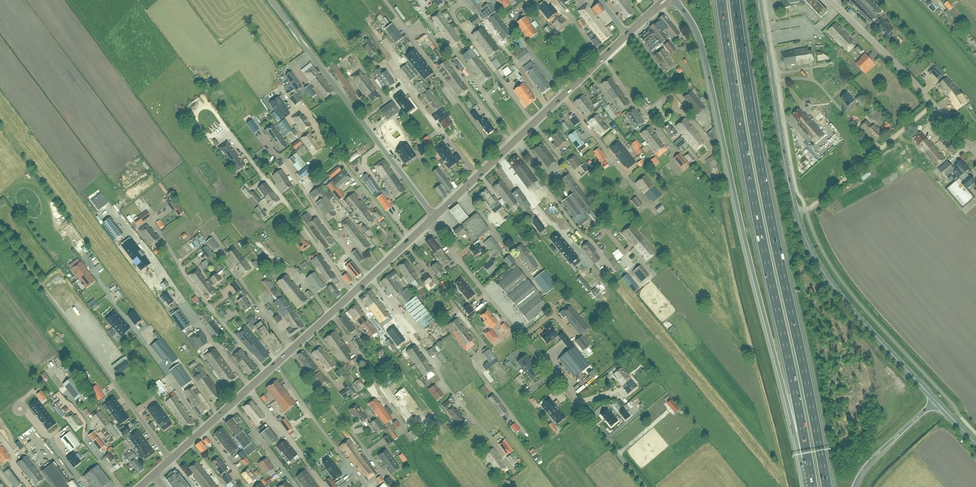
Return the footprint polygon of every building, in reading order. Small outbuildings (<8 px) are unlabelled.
[(481,13),(472,0),(466,0),(477,16),(481,13)] [(498,2),(504,8),(510,3),(508,0),(496,0),(498,2)] [(546,3),(549,1),(548,0),(546,0),(538,7),(554,27),(553,28),(555,30),(556,29),(566,22),(561,17),(560,17),(558,15),(559,14),(551,4),(548,5),(546,3)] [(566,7),(561,0),(558,3),(563,9),(566,7)] [(614,7),(619,13),(621,12),(623,15),(622,16),(624,20),(634,13),(624,0),(621,0),(616,4),(617,5),(614,7)] [(779,8),(780,9),(790,7),(790,6),(802,4),(803,4),(804,4),(806,2),(821,19),(828,12),(815,0),(778,0),(779,8)] [(893,30),(888,25),(890,23),(887,20),(886,21),(882,17),(884,15),(885,13),(874,2),(874,1),(873,0),(852,0),(848,3),(852,7),(853,6),(871,23),(873,21),(875,23),(877,22),(880,26),(878,27),(889,38),(893,33),(891,32),(893,30)] [(953,8),(947,2),(944,5),(950,11),(953,8)] [(604,11),(598,4),(590,10),(588,7),(589,7),(588,5),(587,5),(586,5),(578,11),(581,15),(580,16),(585,24),(586,24),(587,23),(602,43),(612,36),(606,28),(604,28),(603,26),(603,25),(599,19),(597,20),(596,17),(604,11)] [(490,9),(487,5),(481,10),(484,14),(490,9)] [(513,9),(516,14),(522,11),(519,6),(513,9)] [(434,21),(433,22),(446,39),(452,47),(460,41),(455,34),(455,33),(439,12),(432,18),(434,21)] [(385,21),(384,20),(380,14),(376,17),(378,20),(381,24),(385,21)] [(498,33),(503,39),(511,33),(496,14),(488,20),(491,24),(491,23),(492,25),(496,31),(497,31),(498,33)] [(659,21),(650,28),(651,29),(662,43),(667,39),(662,33),(665,30),(673,40),(680,34),(671,23),(664,15),(658,20),(659,21)] [(473,27),(480,21),(476,16),(469,21),(473,27)] [(537,33),(531,25),(531,24),(525,17),(517,23),(519,25),(518,26),(522,32),(522,31),(524,34),(528,40),(537,33)] [(842,29),(836,23),(833,26),(828,31),(837,41),(834,43),(839,48),(841,45),(848,52),(854,46),(852,44),(853,42),(851,40),(850,40),(848,38),(849,37),(843,31),(844,30),(843,28),(842,29)] [(402,40),(400,37),(402,36),(393,24),(386,30),(397,44),(402,40)] [(548,26),(547,26),(544,28),(543,29),(550,38),(555,34),(548,26)] [(472,35),(475,38),(476,38),(478,40),(477,41),(483,50),(484,49),(486,51),(485,52),(489,57),(499,50),(482,28),(472,35)] [(662,43),(651,29),(640,37),(650,51),(658,45),(659,46),(655,49),(655,50),(663,45),(662,43)] [(596,48),(601,44),(596,37),(595,37),(593,35),(589,38),(590,41),(596,48)] [(377,52),(371,43),(372,43),(369,39),(362,43),(365,46),(363,48),(365,51),(370,57),(377,52)] [(671,54),(676,51),(669,42),(664,45),(671,54)] [(829,59),(827,45),(818,46),(818,45),(815,45),(818,61),(829,59)] [(492,76),(484,65),(479,59),(469,47),(461,54),(467,62),(466,63),(474,73),(475,74),(474,75),(482,84),(492,76)] [(668,54),(663,48),(653,56),(659,64),(660,63),(662,65),(661,67),(663,69),(664,69),(666,72),(667,71),(676,65),(668,54)] [(791,52),(782,54),(784,66),(798,64),(798,65),(808,64),(808,62),(814,61),(812,51),(808,52),(808,48),(794,50),(794,51),(791,51),(791,52)] [(424,60),(421,56),(420,56),(414,49),(405,56),(407,58),(414,68),(424,60)] [(523,49),(514,57),(520,64),(529,57),(523,49)] [(863,72),(873,63),(865,55),(862,57),(863,58),(856,64),(863,72)] [(453,60),(462,72),(465,69),(456,58),(453,60)] [(446,79),(455,73),(452,69),(451,69),(449,67),(450,66),(446,61),(444,62),(441,59),(435,64),(434,65),(437,68),(446,79)] [(414,68),(424,80),(433,73),(429,68),(428,68),(426,66),(427,64),(424,60),(414,68)] [(534,65),(531,62),(522,68),(526,72),(527,71),(529,74),(528,75),(536,86),(537,85),(539,88),(538,89),(541,94),(551,87),(534,65)] [(319,76),(317,73),(318,73),(313,66),(310,63),(301,70),(324,99),(333,91),(334,91),(331,87),(330,86),(330,87),(327,84),(328,84),(326,81),(325,81),(324,79),(321,75),(319,76)] [(401,71),(412,82),(418,76),(408,65),(401,71)] [(945,74),(936,65),(928,72),(931,75),(933,73),(939,80),(945,74)] [(521,83),(524,81),(517,73),(519,71),(515,67),(513,68),(515,71),(513,73),(514,74),(521,83)] [(497,71),(501,77),(503,75),(505,78),(511,74),(507,68),(503,71),(501,68),(497,71)] [(364,75),(360,71),(352,77),(353,79),(353,80),(366,96),(366,95),(372,102),(379,96),(376,92),(377,92),(375,90),(376,90),(365,75),(364,75)] [(394,84),(386,73),(381,76),(378,71),(373,74),(384,90),(394,84)] [(290,72),(285,76),(296,91),(301,87),(290,72)] [(455,73),(446,79),(450,85),(458,96),(467,89),(463,83),(462,84),(460,82),(461,81),(455,73)] [(625,101),(623,98),(624,96),(610,78),(601,84),(619,111),(629,103),(627,100),(625,101)] [(968,103),(962,95),(954,85),(953,83),(947,78),(941,82),(939,84),(940,85),(941,86),(940,88),(947,96),(948,95),(950,98),(949,99),(952,103),(957,110),(968,103)] [(423,83),(422,81),(420,82),(419,81),(413,86),(420,96),(418,98),(423,106),(425,104),(428,107),(426,109),(435,121),(437,120),(445,130),(453,124),(447,117),(449,116),(429,89),(426,91),(424,88),(426,86),(423,83)] [(526,106),(535,99),(533,95),(524,83),(513,91),(523,103),(523,102),(526,106)] [(312,98),(316,95),(309,85),(304,89),(312,98)] [(597,90),(594,85),(590,88),(597,98),(602,94),(598,89),(598,90),(597,90)] [(409,97),(404,90),(396,96),(408,112),(416,106),(412,100),(410,101),(408,98),(409,97)] [(812,90),(803,97),(812,107),(820,99),(812,90)] [(697,115),(705,108),(691,92),(684,98),(689,104),(689,105),(697,115)] [(848,107),(855,101),(847,92),(840,98),(848,107)] [(295,106),(302,101),(296,93),(289,98),(295,106)] [(586,118),(594,111),(588,102),(587,100),(583,95),(574,103),(581,112),(582,111),(584,113),(583,114),(586,118)] [(279,97),(270,103),(281,120),(289,115),(287,113),(288,112),(285,106),(279,97)] [(608,105),(603,99),(598,102),(604,109),(613,120),(618,116),(609,105),(608,105)] [(820,99),(812,107),(821,117),(829,109),(820,99)] [(591,104),(595,108),(596,110),(601,107),(596,100),(591,104)] [(387,120),(399,112),(392,102),(380,110),(387,120)] [(634,129),(644,122),(635,109),(625,115),(634,129)] [(804,115),(799,109),(792,116),(800,124),(799,126),(808,137),(810,136),(812,138),(811,140),(815,144),(825,135),(823,133),(811,120),(809,118),(805,113),(804,115)] [(475,121),(480,117),(475,111),(470,114),(475,121)] [(955,121),(958,119),(955,114),(953,112),(950,114),(952,117),(955,121)] [(302,116),(299,113),(291,118),(297,126),(302,132),(311,126),(305,118),(304,116),(302,116)] [(609,128),(597,114),(588,122),(592,127),(593,126),(595,128),(594,129),(598,134),(600,136),(609,128)] [(580,122),(575,116),(569,120),(574,127),(580,122)] [(485,122),(482,117),(477,121),(485,132),(486,131),(488,135),(494,130),(491,125),(488,120),(485,122)] [(690,126),(688,124),(689,123),(685,118),(675,126),(696,151),(704,145),(704,144),(705,144),(702,141),(701,139),(700,137),(691,126),(690,126)] [(259,130),(252,120),(247,124),(253,134),(259,130)] [(284,136),(291,132),(283,120),(277,125),(284,136)] [(869,132),(873,128),(867,120),(860,127),(866,133),(868,131),(869,132)] [(565,132),(569,129),(564,122),(560,125),(565,132)] [(672,129),(668,124),(663,128),(671,138),(677,133),(673,128),(672,129)] [(884,132),(889,127),(885,124),(880,129),(884,132)] [(272,141),(280,135),(273,125),(265,131),(272,141)] [(654,142),(658,139),(657,137),(657,136),(655,134),(653,135),(652,132),(653,131),(650,126),(640,134),(648,143),(652,140),(654,142)] [(876,141),(883,134),(877,129),(875,130),(873,128),(869,132),(868,131),(866,133),(869,135),(870,134),(873,136),(872,138),(876,141)] [(716,144),(713,129),(707,133),(716,144)] [(942,143),(950,136),(944,129),(938,135),(941,139),(940,140),(942,143)] [(559,147),(566,141),(559,131),(551,137),(555,142),(559,147)] [(581,142),(576,135),(577,135),(575,132),(567,137),(577,150),(584,144),(582,141),(581,142)] [(312,139),(308,134),(308,133),(301,139),(313,155),(321,149),(313,138),(312,139)] [(921,133),(914,139),(918,144),(917,145),(921,150),(923,148),(926,152),(924,153),(924,154),(934,145),(930,141),(929,141),(929,142),(928,142),(927,142),(925,140),(926,139),(921,133)] [(280,135),(272,141),(276,146),(280,151),(287,146),(283,141),(284,140),(280,135)] [(433,143),(428,136),(423,140),(428,147),(433,143)] [(952,155),(958,150),(952,144),(955,142),(951,137),(943,144),(952,155)] [(652,140),(648,143),(658,156),(667,149),(665,145),(663,147),(661,144),(661,143),(658,139),(654,142),(652,140)] [(295,150),(302,145),(299,140),(291,145),(295,150)] [(636,140),(630,145),(633,148),(635,151),(639,148),(641,146),(636,140)] [(231,146),(227,141),(218,149),(221,152),(224,156),(227,154),(231,160),(229,162),(237,172),(245,166),(241,160),(239,161),(237,158),(239,157),(233,150),(231,150),(229,148),(231,146)] [(636,163),(619,141),(610,149),(614,154),(615,153),(617,156),(616,156),(624,167),(625,166),(627,165),(629,168),(636,163)] [(444,145),(442,142),(436,146),(438,149),(436,151),(443,159),(451,153),(445,144),(444,145)] [(407,144),(396,151),(398,155),(400,154),(401,156),(400,157),(405,164),(416,156),(407,144)] [(547,167),(555,161),(542,144),(534,150),(547,167)] [(421,156),(426,153),(421,146),(416,149),(421,156)] [(823,146),(813,154),(830,173),(840,165),(833,157),(829,160),(826,157),(830,154),(823,146)] [(601,152),(598,149),(594,152),(596,155),(595,155),(601,163),(607,158),(601,151),(601,152)] [(298,172),(306,165),(297,153),(288,160),(298,172)] [(451,153),(443,159),(447,164),(446,165),(448,168),(449,169),(458,162),(461,159),(457,154),(454,157),(454,156),(451,153)] [(691,165),(695,162),(695,161),(689,153),(684,156),(691,165)] [(681,168),(687,163),(679,154),(674,158),(673,159),(681,168)] [(521,160),(516,155),(508,162),(515,170),(514,171),(527,189),(535,183),(540,189),(543,188),(541,185),(522,160),(521,160)] [(574,170),(581,165),(574,156),(568,161),(571,166),(574,170)] [(712,156),(705,161),(711,169),(718,164),(712,156)] [(534,168),(535,168),(538,166),(531,157),(527,159),(534,168)] [(654,158),(649,161),(653,167),(658,163),(654,158)] [(389,176),(393,173),(391,171),(390,171),(388,169),(389,168),(384,160),(374,166),(384,182),(390,178),(389,176)] [(969,176),(966,173),(966,172),(969,169),(962,160),(955,165),(956,166),(955,167),(967,181),(971,177),(970,176),(969,176)] [(953,171),(955,170),(953,168),(947,161),(938,170),(945,178),(953,171)] [(585,174),(589,170),(584,163),(580,167),(585,174)] [(330,177),(331,179),(332,179),(334,177),(342,170),(338,166),(330,172),(328,174),(330,177)] [(307,167),(297,174),(301,179),(310,171),(307,167)] [(955,181),(945,189),(962,208),(975,198),(967,189),(975,182),(971,177),(967,181),(955,167),(953,168),(955,170),(953,171),(954,172),(953,173),(955,175),(952,178),(955,181)] [(437,168),(432,172),(441,184),(434,189),(440,197),(445,194),(446,195),(450,192),(449,191),(452,188),(437,168)] [(284,192),(292,186),(288,179),(281,169),(272,176),(279,185),(278,185),(284,192)] [(453,179),(459,176),(455,170),(451,172),(450,171),(448,172),(453,179)] [(863,181),(871,174),(867,170),(859,176),(863,181)] [(339,201),(344,197),(338,188),(343,184),(348,179),(342,172),(331,181),(332,182),(327,186),(339,201)] [(390,178),(401,194),(405,191),(402,185),(400,186),(398,183),(399,183),(393,173),(389,176),(390,178)] [(547,184),(551,181),(551,180),(550,181),(544,173),(540,176),(547,184)] [(603,220),(574,183),(568,175),(561,180),(565,184),(572,194),(564,200),(560,196),(557,198),(561,203),(573,219),(577,225),(579,227),(588,220),(583,212),(585,211),(596,225),(603,220)] [(661,196),(648,180),(649,180),(645,175),(635,183),(639,188),(640,188),(642,190),(641,191),(650,201),(651,199),(653,202),(661,196)] [(375,195),(380,191),(370,177),(364,181),(375,195)] [(394,198),(401,194),(390,178),(384,182),(393,195),(392,195),(394,198)] [(498,201),(502,206),(506,204),(507,203),(509,206),(508,206),(510,209),(517,204),(501,181),(492,187),(496,193),(498,192),(500,195),(502,198),(501,198),(498,201)] [(551,181),(547,184),(553,192),(557,189),(551,181)] [(276,197),(265,183),(258,188),(269,202),(267,203),(271,207),(280,200),(277,196),(276,197)] [(328,195),(325,191),(321,186),(309,194),(313,199),(319,195),(322,199),(316,203),(328,221),(336,215),(333,210),(335,209),(329,201),(334,197),(330,193),(328,195)] [(502,206),(498,201),(495,197),(493,198),(486,189),(479,195),(477,197),(480,200),(482,199),(488,206),(494,214),(502,207),(502,206)] [(539,233),(544,229),(528,208),(530,206),(518,189),(511,194),(539,233)] [(261,199),(254,191),(251,194),(257,202),(261,199)] [(345,201),(353,212),(364,204),(361,200),(359,202),(356,200),(358,198),(355,193),(345,201)] [(387,211),(392,207),(390,205),(382,194),(377,198),(387,211)] [(636,209),(640,206),(635,199),(631,202),(636,209)] [(170,204),(167,206),(167,207),(161,210),(164,215),(174,209),(170,204)] [(365,225),(367,227),(368,227),(374,222),(366,212),(369,210),(364,204),(353,212),(360,220),(361,221),(361,222),(362,221),(365,225)] [(460,223),(468,217),(458,205),(450,211),(460,223)] [(664,209),(661,205),(655,209),(659,213),(664,209)] [(178,206),(174,210),(179,216),(183,213),(178,206)] [(379,222),(384,219),(376,208),(371,212),(379,222)] [(138,226),(150,217),(146,212),(134,221),(138,226)] [(313,220),(310,217),(307,213),(301,217),(318,240),(319,239),(326,250),(336,242),(332,236),(331,237),(323,226),(322,227),(320,224),(321,223),(316,217),(313,220)] [(489,230),(476,213),(462,224),(463,226),(461,227),(460,227),(454,232),(458,238),(465,233),(470,240),(472,242),(472,243),(489,230)] [(277,220),(283,223),(286,217),(279,214),(277,220)] [(123,234),(111,217),(101,225),(114,241),(123,234)] [(364,237),(347,219),(341,223),(344,228),(342,229),(346,234),(347,233),(349,236),(348,237),(354,245),(355,245),(357,247),(356,248),(361,253),(371,246),(364,237)] [(156,224),(160,230),(164,227),(160,221),(156,224)] [(367,227),(365,225),(364,226),(361,223),(358,225),(361,229),(365,234),(370,230),(367,227)] [(150,229),(147,225),(139,230),(151,245),(159,239),(160,238),(157,234),(155,235),(153,233),(154,232),(151,228),(150,229)] [(643,239),(631,225),(621,233),(627,240),(629,239),(630,241),(630,242),(634,247),(643,239)] [(599,233),(597,235),(602,241),(609,235),(602,227),(598,231),(599,233)] [(563,253),(570,247),(566,241),(565,242),(563,239),(563,238),(560,234),(552,240),(563,253)] [(434,240),(432,237),(425,242),(434,253),(433,254),(439,261),(431,267),(437,275),(443,271),(441,269),(450,262),(441,249),(443,247),(437,238),(434,240)] [(489,251),(492,248),(497,244),(491,237),(483,243),(489,251)] [(132,238),(122,246),(136,265),(137,264),(141,270),(150,264),(144,255),(141,250),(141,251),(132,238)] [(225,247),(232,243),(229,238),(222,243),(225,247)] [(655,253),(643,239),(634,247),(640,254),(642,253),(644,256),(643,257),(646,260),(655,253)] [(238,244),(243,251),(248,248),(242,240),(238,244)] [(302,251),(309,246),(307,242),(306,243),(304,240),(298,244),(302,251)] [(593,248),(588,242),(581,248),(594,263),(600,259),(594,252),(596,250),(593,248)] [(219,248),(217,244),(214,246),(211,248),(214,252),(217,249),(219,248)] [(470,250),(474,256),(477,254),(478,254),(480,252),(482,254),(486,251),(484,248),(482,250),(478,244),(470,250)] [(498,255),(503,251),(497,244),(492,248),(498,255)] [(525,248),(522,244),(514,249),(521,259),(521,260),(526,267),(527,266),(529,269),(528,270),(530,273),(538,267),(525,248)] [(214,255),(207,245),(201,250),(208,259),(214,255)] [(244,260),(233,246),(231,248),(228,251),(228,250),(225,252),(227,254),(228,253),(230,256),(229,257),(230,259),(231,258),(233,260),(231,261),(236,267),(237,267),(239,269),(238,270),(242,276),(251,269),(245,261),(244,260)] [(310,256),(317,252),(315,247),(307,251),(310,256)] [(575,252),(570,247),(563,253),(573,265),(577,261),(579,265),(582,262),(580,259),(580,258),(578,255),(577,256),(575,253),(575,252)] [(359,263),(364,259),(356,250),(352,253),(359,263)] [(412,264),(415,261),(410,254),(406,257),(412,264)] [(324,260),(320,255),(311,260),(317,269),(318,268),(322,274),(321,276),(326,284),(336,278),(333,273),(331,273),(330,270),(331,269),(329,266),(329,267),(326,263),(325,263),(323,261),(324,260)] [(509,268),(510,267),(515,263),(509,255),(503,260),(509,268)] [(352,262),(349,259),(345,263),(347,266),(346,267),(355,278),(361,273),(352,262)] [(489,274),(495,268),(493,266),(496,263),(493,259),(488,264),(488,265),(484,268),(489,274)] [(79,279),(88,272),(81,262),(80,263),(78,260),(70,266),(72,269),(71,269),(79,279)] [(411,269),(410,266),(406,260),(397,267),(400,271),(402,274),(408,281),(409,282),(417,291),(423,287),(421,284),(422,284),(420,280),(418,281),(417,279),(418,277),(412,268),(411,269)] [(148,284),(156,279),(148,266),(140,272),(148,284)] [(648,277),(639,266),(633,272),(641,283),(648,277)] [(605,277),(610,273),(609,272),(608,270),(605,267),(601,271),(603,274),(605,276),(605,277)] [(539,295),(517,268),(512,272),(509,268),(493,281),(499,287),(504,292),(503,293),(510,301),(510,300),(515,306),(514,307),(522,315),(528,322),(547,306),(540,298),(542,297),(540,294),(539,295)] [(198,271),(190,276),(195,283),(197,283),(199,285),(197,287),(198,287),(205,282),(205,281),(203,282),(201,279),(204,278),(198,271)] [(395,297),(404,290),(395,279),(398,276),(394,271),(391,274),(381,282),(385,287),(385,286),(387,288),(386,289),(389,294),(391,293),(395,297)] [(544,271),(534,279),(546,294),(556,286),(544,271)] [(88,272),(79,279),(86,289),(96,281),(92,277),(91,277),(90,275),(91,275),(88,272)] [(314,289),(318,293),(326,287),(315,272),(306,278),(312,287),(314,286),(315,288),(314,289)] [(205,282),(198,287),(201,291),(202,293),(203,293),(204,295),(203,296),(207,301),(215,295),(210,289),(209,288),(214,284),(214,285),(221,280),(216,273),(210,279),(205,282)] [(348,284),(352,281),(347,273),(342,277),(348,284)] [(292,283),(289,280),(290,279),(287,274),(277,283),(298,308),(308,300),(303,294),(302,295),(299,292),(300,291),(293,282),(292,283)] [(428,275),(426,274),(422,276),(423,278),(421,280),(425,286),(428,284),(432,289),(435,287),(433,285),(434,284),(432,281),(432,280),(428,275)] [(627,274),(622,278),(633,292),(638,288),(627,274)] [(282,296),(268,277),(261,282),(276,301),(274,303),(288,322),(291,325),(290,326),(291,327),(286,330),(290,336),(304,326),(292,310),(293,310),(283,296),(282,296)] [(462,279),(455,284),(459,288),(458,289),(468,300),(475,294),(467,284),(466,284),(462,279)] [(341,295),(338,291),(332,284),(328,287),(333,295),(334,295),(337,298),(341,295)] [(404,290),(395,297),(402,305),(402,304),(404,306),(414,298),(407,288),(404,290)] [(245,311),(252,307),(244,297),(247,295),(243,289),(240,291),(243,295),(240,297),(241,299),(238,301),(245,311)] [(376,299),(375,297),(375,296),(371,290),(364,295),(360,299),(364,304),(366,303),(383,326),(392,319),(387,312),(386,313),(384,310),(385,310),(377,299),(376,299)] [(309,299),(313,296),(309,291),(305,294),(309,299)] [(174,301),(168,293),(160,298),(164,302),(165,301),(168,305),(174,301)] [(200,302),(196,296),(191,299),(195,305),(198,309),(203,306),(200,302)] [(415,297),(414,298),(404,306),(403,306),(417,323),(418,322),(424,329),(434,321),(415,297)] [(272,316),(275,312),(272,308),(269,304),(265,307),(268,311),(272,316)] [(368,321),(368,320),(362,311),(357,304),(347,312),(359,327),(368,321)] [(468,315),(474,311),(473,310),(469,304),(463,309),(468,315)] [(567,320),(570,323),(578,316),(570,306),(564,311),(563,310),(559,313),(563,319),(566,317),(568,319),(567,320)] [(142,320),(134,310),(129,314),(137,324),(142,320)] [(180,310),(171,315),(172,316),(183,331),(188,327),(191,325),(180,310)] [(222,333),(204,310),(197,316),(199,318),(199,317),(200,318),(201,320),(200,321),(209,332),(209,331),(211,334),(214,339),(222,333)] [(493,318),(487,310),(481,316),(485,322),(484,322),(490,329),(498,322),(494,317),(493,318)] [(113,327),(121,320),(121,319),(120,317),(114,311),(105,319),(113,327)] [(356,329),(344,314),(338,318),(350,334),(356,329)] [(578,316),(570,323),(572,326),(573,326),(575,328),(574,328),(579,334),(583,331),(585,334),(589,330),(578,316)] [(259,323),(255,319),(249,323),(256,332),(257,332),(261,337),(264,341),(264,340),(274,353),(282,347),(273,334),(271,336),(261,322),(259,323)] [(457,338),(466,331),(462,325),(461,326),(459,324),(460,323),(457,319),(448,325),(453,332),(453,333),(457,338)] [(121,320),(113,327),(121,336),(130,328),(124,321),(123,321),(121,320)] [(370,324),(368,321),(359,327),(368,339),(377,332),(371,323),(370,324)] [(505,331),(509,328),(504,323),(500,326),(505,331)] [(554,338),(557,335),(552,329),(553,327),(549,323),(544,327),(547,331),(540,337),(546,344),(551,340),(551,339),(553,337),(554,338)] [(243,344),(248,349),(258,341),(245,326),(235,334),(241,342),(242,341),(244,343),(243,344)] [(388,327),(385,328),(388,332),(386,333),(392,341),(396,337),(388,327)] [(490,331),(489,329),(484,333),(484,334),(492,343),(498,338),(491,330),(490,331)] [(198,349),(207,342),(205,340),(207,339),(200,330),(190,338),(198,349)] [(432,336),(435,340),(443,334),(440,330),(432,336)] [(335,331),(323,340),(343,366),(346,370),(354,364),(351,360),(347,355),(350,352),(342,341),(341,341),(340,339),(341,339),(335,331)] [(468,333),(466,331),(457,338),(466,351),(474,345),(471,341),(473,340),(470,336),(469,337),(467,334),(468,333)] [(563,332),(558,336),(558,337),(561,341),(567,337),(563,332)] [(361,348),(363,346),(357,337),(354,339),(361,348)] [(567,337),(561,341),(565,346),(570,341),(567,337)] [(167,357),(172,364),(178,360),(161,338),(154,343),(151,346),(162,361),(167,357)] [(396,347),(393,343),(390,339),(385,342),(388,347),(389,346),(393,350),(396,347)] [(583,343),(580,339),(574,343),(581,352),(588,346),(584,342),(583,343)] [(267,352),(258,341),(248,349),(253,355),(254,354),(261,363),(269,356),(266,353),(267,352)] [(570,341),(565,346),(569,351),(569,350),(571,349),(574,346),(570,341)] [(492,351),(502,364),(508,359),(507,358),(510,356),(501,344),(492,351)] [(189,348),(189,349),(185,345),(182,347),(185,351),(187,354),(190,351),(189,348)] [(228,349),(232,353),(237,348),(234,345),(228,349)] [(420,354),(418,351),(419,350),(415,345),(406,352),(425,378),(427,380),(434,374),(432,371),(433,371),(433,370),(431,367),(430,368),(428,365),(429,363),(421,353),(420,354)] [(322,349),(321,346),(312,353),(315,358),(317,357),(319,360),(318,361),(322,365),(323,365),(325,368),(324,368),(327,372),(335,366),(325,352),(323,348),(322,349)] [(574,378),(590,365),(574,346),(571,349),(569,350),(569,351),(559,359),(574,378)] [(430,356),(437,352),(433,347),(427,352),(430,356)] [(482,351),(483,354),(489,363),(496,358),(489,349),(488,350),(486,348),(482,351)] [(215,349),(204,356),(225,385),(236,378),(215,349)] [(244,354),(241,349),(233,356),(248,375),(257,369),(256,369),(257,368),(256,366),(255,367),(253,365),(252,365),(250,362),(251,361),(247,357),(246,357),(244,354)] [(317,368),(304,351),(298,356),(302,362),(305,367),(305,366),(311,373),(315,370),(316,371),(318,370),(317,368)] [(529,358),(526,355),(517,362),(525,371),(533,364),(531,361),(532,360),(530,358),(529,358)] [(132,365),(126,356),(123,358),(122,358),(112,366),(114,369),(118,375),(132,365)] [(496,360),(492,363),(497,371),(501,368),(496,360)] [(206,361),(204,362),(212,372),(214,371),(206,361)] [(199,416),(211,409),(202,396),(182,368),(179,364),(174,367),(169,371),(172,374),(185,392),(195,408),(194,408),(199,416)] [(532,380),(541,373),(538,369),(539,368),(537,366),(536,367),(533,364),(525,371),(532,380)] [(207,377),(202,371),(204,369),(200,365),(195,369),(198,374),(194,377),(209,398),(210,397),(214,402),(221,397),(220,396),(220,395),(221,395),(219,391),(217,392),(214,388),(216,387),(208,376),(207,377)] [(625,373),(620,368),(614,374),(620,381),(620,382),(625,388),(624,389),(628,393),(637,386),(625,373)] [(327,381),(320,372),(316,375),(322,384),(325,382),(327,385),(329,383),(327,380),(327,381)] [(75,400),(85,393),(72,377),(63,385),(75,400)] [(275,401),(286,392),(283,387),(282,388),(279,384),(277,380),(266,388),(269,392),(268,392),(275,401)] [(162,382),(153,387),(158,397),(167,392),(162,382)] [(348,382),(343,386),(351,396),(357,392),(348,382)] [(519,388),(526,397),(532,393),(524,384),(519,388)] [(97,399),(103,394),(96,386),(91,390),(97,399)] [(402,389),(394,395),(398,401),(400,399),(403,402),(402,403),(403,405),(412,399),(408,394),(407,394),(402,389)] [(439,390),(433,395),(437,400),(443,396),(439,390)] [(180,403),(178,400),(179,400),(173,392),(170,394),(167,397),(169,400),(166,402),(181,424),(184,430),(195,423),(191,417),(190,418),(188,415),(189,415),(181,403),(180,403)] [(286,392),(275,401),(284,413),(296,404),(286,392)] [(493,395),(488,399),(492,403),(491,404),(505,422),(508,419),(504,414),(507,412),(500,403),(500,402),(496,398),(493,395)] [(114,397),(105,404),(109,409),(113,414),(121,408),(119,404),(118,405),(116,402),(117,402),(114,397)] [(446,411),(453,406),(450,403),(454,400),(452,397),(448,400),(442,405),(442,406),(441,406),(443,409),(444,408),(446,411)] [(57,398),(52,402),(56,407),(61,403),(57,398)] [(379,403),(375,399),(369,404),(375,411),(374,411),(380,418),(387,413),(381,406),(381,405),(380,403),(379,403)] [(412,399),(403,405),(408,412),(410,411),(412,414),(411,415),(415,421),(417,420),(423,415),(412,399)] [(557,408),(550,399),(549,400),(543,405),(551,416),(552,415),(555,418),(558,422),(557,423),(558,424),(566,417),(562,412),(561,413),(560,411),(558,408),(557,408)] [(38,414),(40,417),(39,418),(42,423),(44,422),(46,425),(45,426),(48,430),(56,424),(37,400),(32,404),(35,407),(32,409),(36,415),(38,414)] [(675,413),(680,409),(672,400),(667,404),(675,413)] [(172,425),(169,420),(157,403),(147,409),(156,421),(157,421),(160,424),(159,424),(164,430),(172,425)] [(363,414),(356,405),(349,410),(354,416),(353,416),(356,420),(359,418),(362,422),(367,418),(364,414),(363,414)] [(58,406),(55,408),(61,419),(64,417),(58,406)] [(454,410),(452,407),(447,411),(454,420),(455,420),(459,425),(462,422),(460,420),(462,418),(462,417),(462,416),(461,415),(460,415),(456,409),(454,410)] [(121,408),(113,414),(120,424),(129,418),(126,414),(125,414),(124,412),(121,408)] [(630,416),(624,408),(619,412),(625,421),(630,416)] [(611,414),(607,409),(601,415),(604,418),(603,418),(606,421),(611,427),(618,421),(611,413),(611,414)] [(101,431),(110,424),(100,411),(99,413),(97,410),(91,415),(93,418),(91,419),(94,422),(95,421),(97,424),(97,426),(101,431)] [(74,416),(71,412),(65,416),(76,431),(83,425),(80,421),(79,421),(78,419),(78,418),(76,415),(74,416)] [(251,432),(237,415),(233,418),(225,424),(235,436),(234,437),(243,450),(247,456),(257,449),(246,436),(251,432)] [(391,416),(383,422),(394,437),(398,433),(400,435),(404,432),(396,422),(396,421),(395,419),(394,420),(391,416)] [(287,432),(292,429),(285,419),(280,422),(287,432)] [(384,429),(376,419),(371,423),(369,424),(377,434),(379,433),(384,429)] [(516,432),(520,429),(518,427),(515,423),(511,426),(510,426),(516,432)] [(554,433),(557,430),(552,423),(548,425),(554,433)] [(110,424),(101,431),(110,443),(119,436),(112,427),(110,424)] [(463,437),(467,433),(464,430),(460,424),(457,426),(462,432),(460,433),(463,437)] [(127,426),(120,431),(126,439),(129,437),(132,435),(129,432),(131,431),(127,426)] [(231,454),(238,448),(223,428),(214,434),(228,452),(228,451),(231,454)] [(269,446),(278,439),(268,428),(260,435),(269,446)] [(345,430),(341,433),(346,439),(350,436),(345,430)] [(137,448),(146,441),(142,436),(141,436),(137,431),(132,435),(129,437),(135,446),(137,448)] [(413,442),(417,439),(412,431),(408,434),(413,442)] [(71,452),(80,444),(70,432),(61,439),(71,452)] [(89,436),(93,442),(98,438),(96,435),(94,432),(89,436)] [(388,445),(393,442),(388,435),(383,438),(388,445)] [(104,445),(98,438),(93,442),(99,449),(102,452),(107,449),(104,445)] [(209,448),(207,446),(211,443),(207,438),(203,441),(206,444),(204,446),(201,442),(196,446),(201,453),(207,449),(206,449),(209,448)] [(360,453),(349,439),(339,447),(343,452),(345,450),(347,453),(346,453),(355,465),(356,464),(358,467),(357,468),(363,476),(365,475),(367,477),(365,479),(367,482),(369,480),(378,473),(362,452),(360,453)] [(507,456),(513,451),(505,439),(498,445),(507,456)] [(297,454),(286,440),(277,447),(281,452),(282,451),(288,458),(285,460),(287,462),(293,458),(295,461),(299,457),(297,455),(297,454)] [(15,444),(21,450),(24,447),(19,441),(15,444)] [(137,448),(136,448),(136,449),(138,451),(140,453),(144,457),(145,460),(154,453),(146,441),(137,448)] [(0,445),(1,444),(0,443),(0,460),(3,464),(11,458),(8,454),(3,447),(2,448),(0,445)] [(40,446),(34,451),(43,463),(50,458),(40,446)] [(500,475),(506,471),(502,466),(503,465),(501,460),(500,459),(497,454),(493,448),(484,454),(491,464),(500,475)] [(138,473),(144,469),(136,459),(137,458),(132,450),(124,456),(138,473)] [(242,460),(246,456),(242,450),(237,454),(242,460)] [(384,465),(393,459),(386,450),(377,456),(384,465)] [(81,462),(79,460),(82,458),(78,453),(76,456),(74,453),(67,458),(74,467),(81,462)] [(111,462),(114,459),(109,453),(106,455),(111,462)] [(516,457),(513,453),(506,458),(510,462),(516,457)] [(43,479),(39,474),(40,473),(26,456),(16,464),(28,478),(29,477),(35,485),(43,479)] [(245,466),(250,462),(246,457),(241,461),(245,466)] [(223,464),(218,458),(211,463),(220,475),(221,475),(225,471),(228,469),(223,463),(223,464)] [(276,474),(275,472),(273,469),(274,468),(267,458),(258,464),(265,474),(268,473),(270,476),(269,476),(270,477),(276,474)] [(329,458),(322,463),(326,467),(325,467),(334,479),(341,473),(335,464),(334,465),(329,458)] [(393,459),(384,465),(386,468),(387,468),(388,470),(388,471),(390,474),(399,468),(393,459)] [(41,470),(53,486),(69,486),(67,484),(69,482),(53,461),(41,470)] [(197,462),(188,468),(190,470),(189,470),(192,474),(193,474),(195,476),(194,477),(201,486),(217,486),(197,462)] [(188,468),(185,464),(181,468),(188,477),(192,474),(189,470),(190,470),(188,468)] [(110,482),(98,465),(84,477),(92,486),(104,486),(110,482)] [(21,483),(10,468),(3,473),(14,486),(15,486),(21,483)] [(186,483),(176,469),(165,477),(172,486),(193,486),(190,483),(188,485),(186,483)] [(249,484),(256,478),(248,469),(241,475),(249,484)] [(314,482),(314,481),(305,470),(296,477),(304,486),(318,486),(314,482)] [(222,477),(222,478),(227,485),(232,480),(227,474),(222,477)] [(329,486),(338,486),(330,477),(325,482),(329,486)] [(389,477),(384,481),(389,486),(393,486),(396,485),(389,477)]
